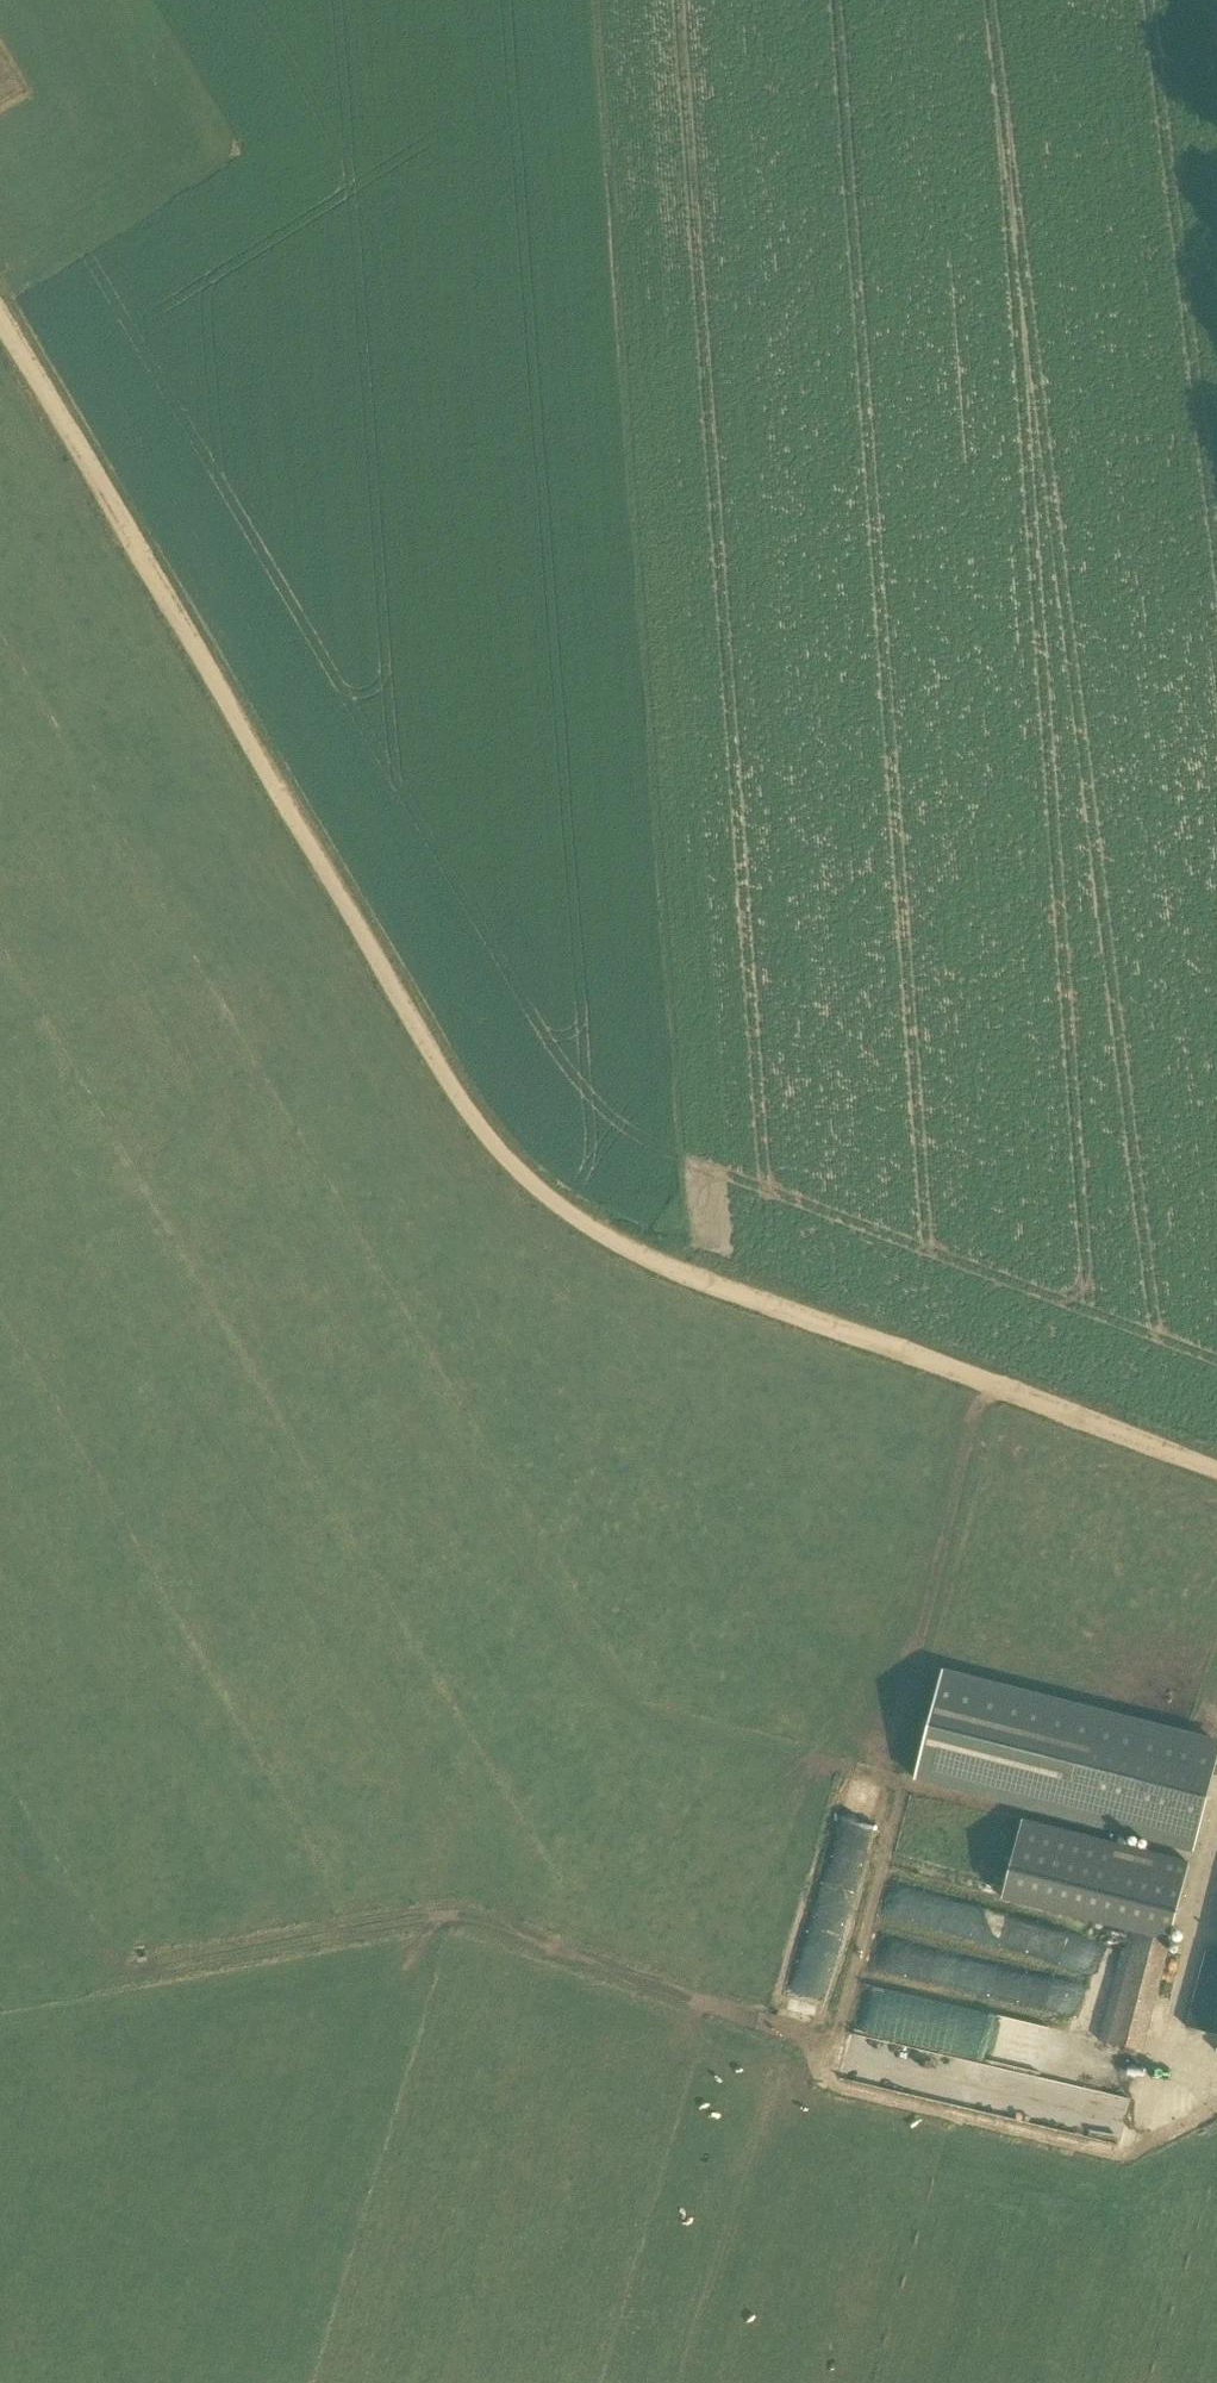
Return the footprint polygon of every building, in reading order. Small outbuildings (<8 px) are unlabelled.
[(1214,1775),(1216,1767),(1216,1762),(1216,1745),(942,1674),(916,1776),(1023,1804),(1026,1805),(1195,1848),(1214,1776),(1214,1775)] [(1001,1897),(1140,1933),(1169,1940),(1189,1861),(1022,1818),(1001,1897)] [(1140,1933),(1112,2043),(1143,2051),(1171,1941),(1169,1940),(1140,1933)] [(872,1967),(942,1984),(950,1952),(880,1935),(872,1967)] [(1076,1944),(1071,1967),(1096,1972),(1101,1950),(1076,1944)] [(1208,1949),(1188,2026),(1216,2034),(1216,1952),(1208,1949)] [(1027,2073),(1038,2022),(863,1984),(854,2030),(856,2030),(845,2081),(1101,2136),(1111,2091),(1027,2073)]
